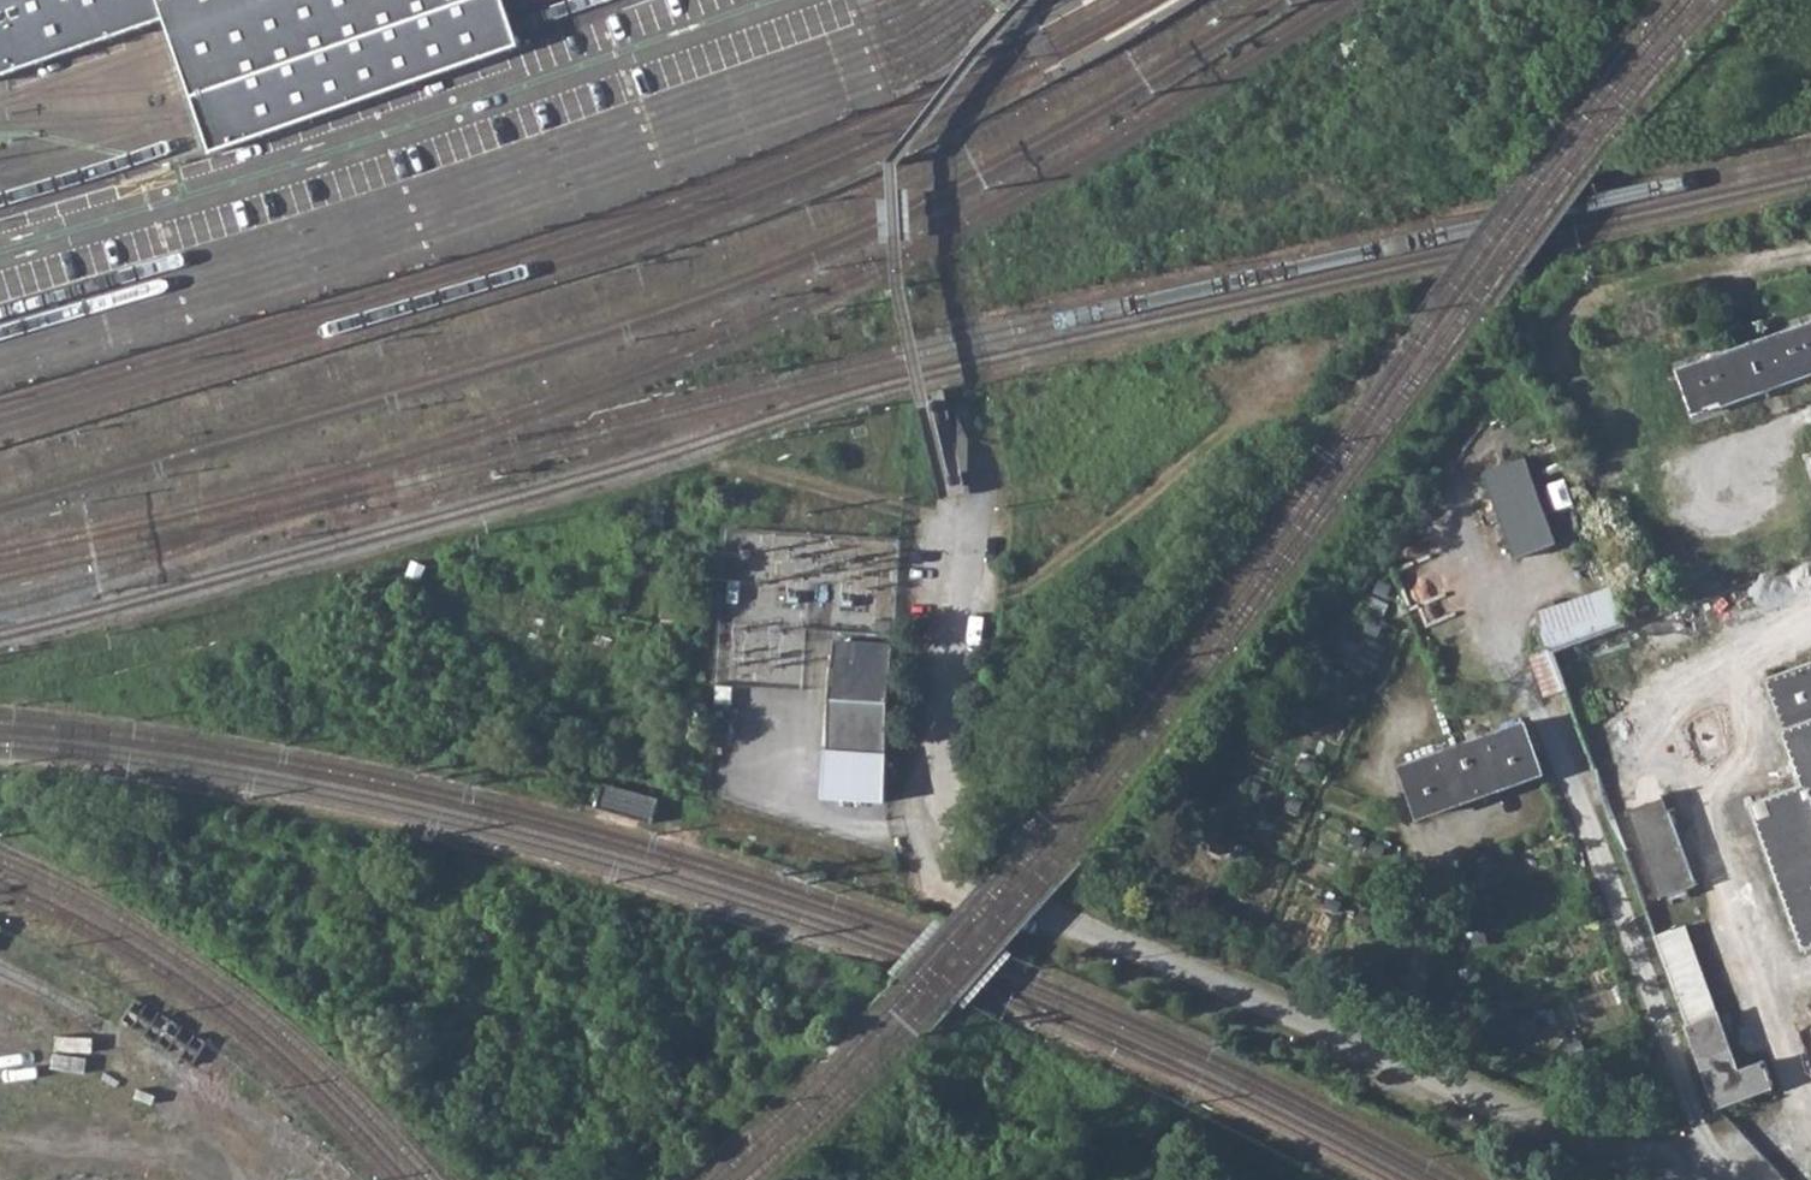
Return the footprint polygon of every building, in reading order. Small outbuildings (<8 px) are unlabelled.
[(165,18),(173,42),(185,74),(206,134),(212,153),(522,45),(515,25),(507,4),(506,0),(0,0),(0,76),(165,18)] [(1696,412),(1810,372),(1810,321),(1681,366),(1696,412)] [(1554,543),(1523,453),(1479,468),(1510,558),(1554,543)] [(1541,616),(1553,650),(1556,649),(1628,622),(1615,589),(1541,616)] [(893,648),(834,644),(830,697),(827,746),(887,750),(893,648)] [(1568,684),(1556,649),(1553,650),(1538,655),(1549,691),(1568,684)] [(1807,947),(1810,945),(1810,663),(1771,677),(1808,784),(1757,802),(1807,947)] [(1406,766),(1424,816),(1547,772),(1530,723),(1406,766)] [(1739,1070),(1718,1015),(1687,924),(1670,928),(1659,896),(1700,883),(1661,771),(1620,786),(1631,814),(1616,819),(1717,1107),(1787,1084),(1792,1094),(1804,1089),(1792,1059),(1767,1068),(1764,1062),(1739,1070)] [(659,797),(604,782),(597,806),(652,821),(659,797)]
